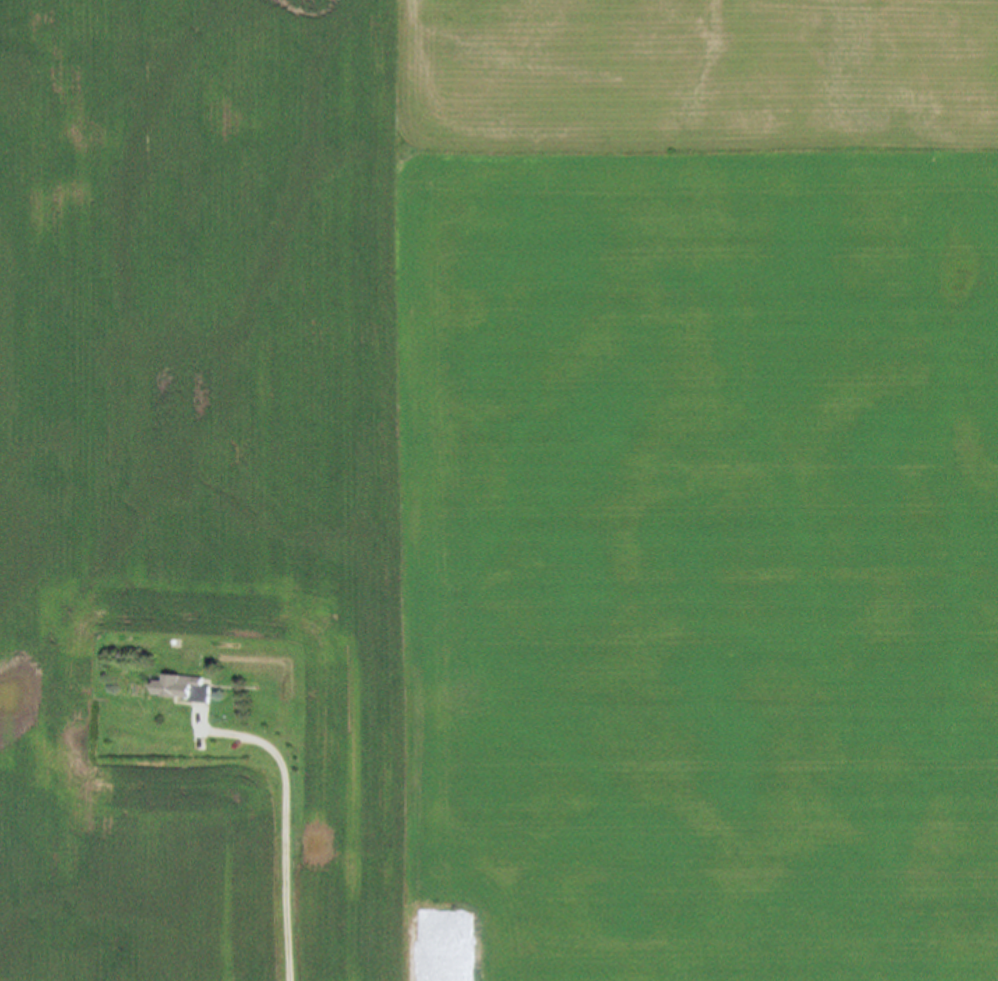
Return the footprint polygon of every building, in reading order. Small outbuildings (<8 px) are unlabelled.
[(214,703),(215,687),(209,687),(210,679),(171,676),(170,688),(160,688),(160,698),(214,703)]
